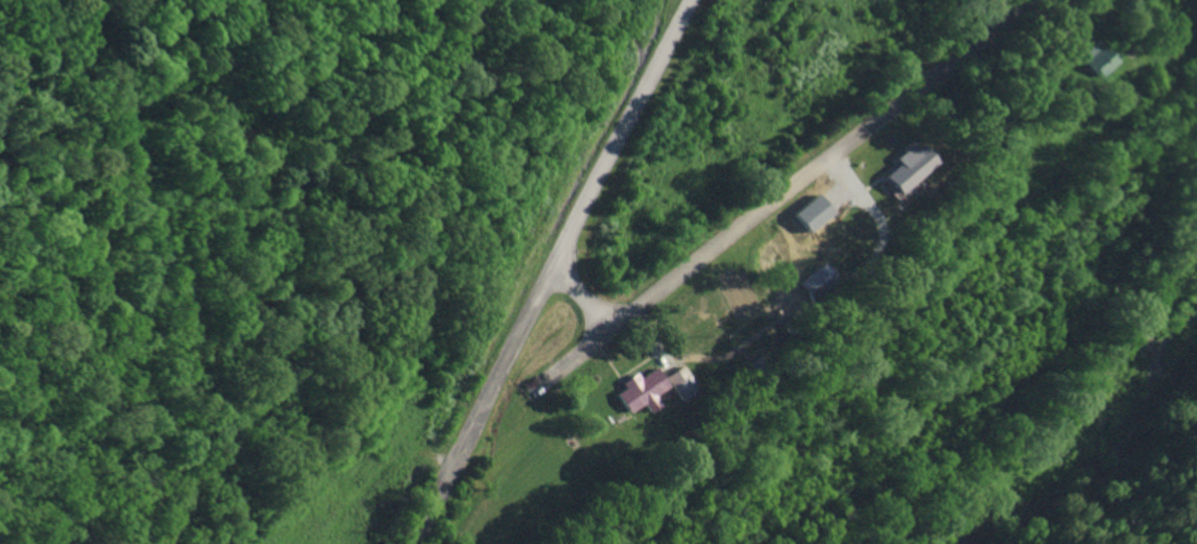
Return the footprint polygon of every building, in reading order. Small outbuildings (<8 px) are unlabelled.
[(1116,60),(1097,40),(1079,56),(1098,77),(1116,60)] [(897,163),(882,176),(898,194),(934,161),(916,141),(895,160),(897,163)] [(800,281),(812,298),(839,278),(827,262),(800,281)] [(666,376),(680,398),(698,386),(683,364),(666,376)] [(617,394),(627,413),(644,404),(649,413),(662,406),(655,394),(668,387),(658,368),(640,378),(637,373),(621,382),(625,389),(617,394)]
